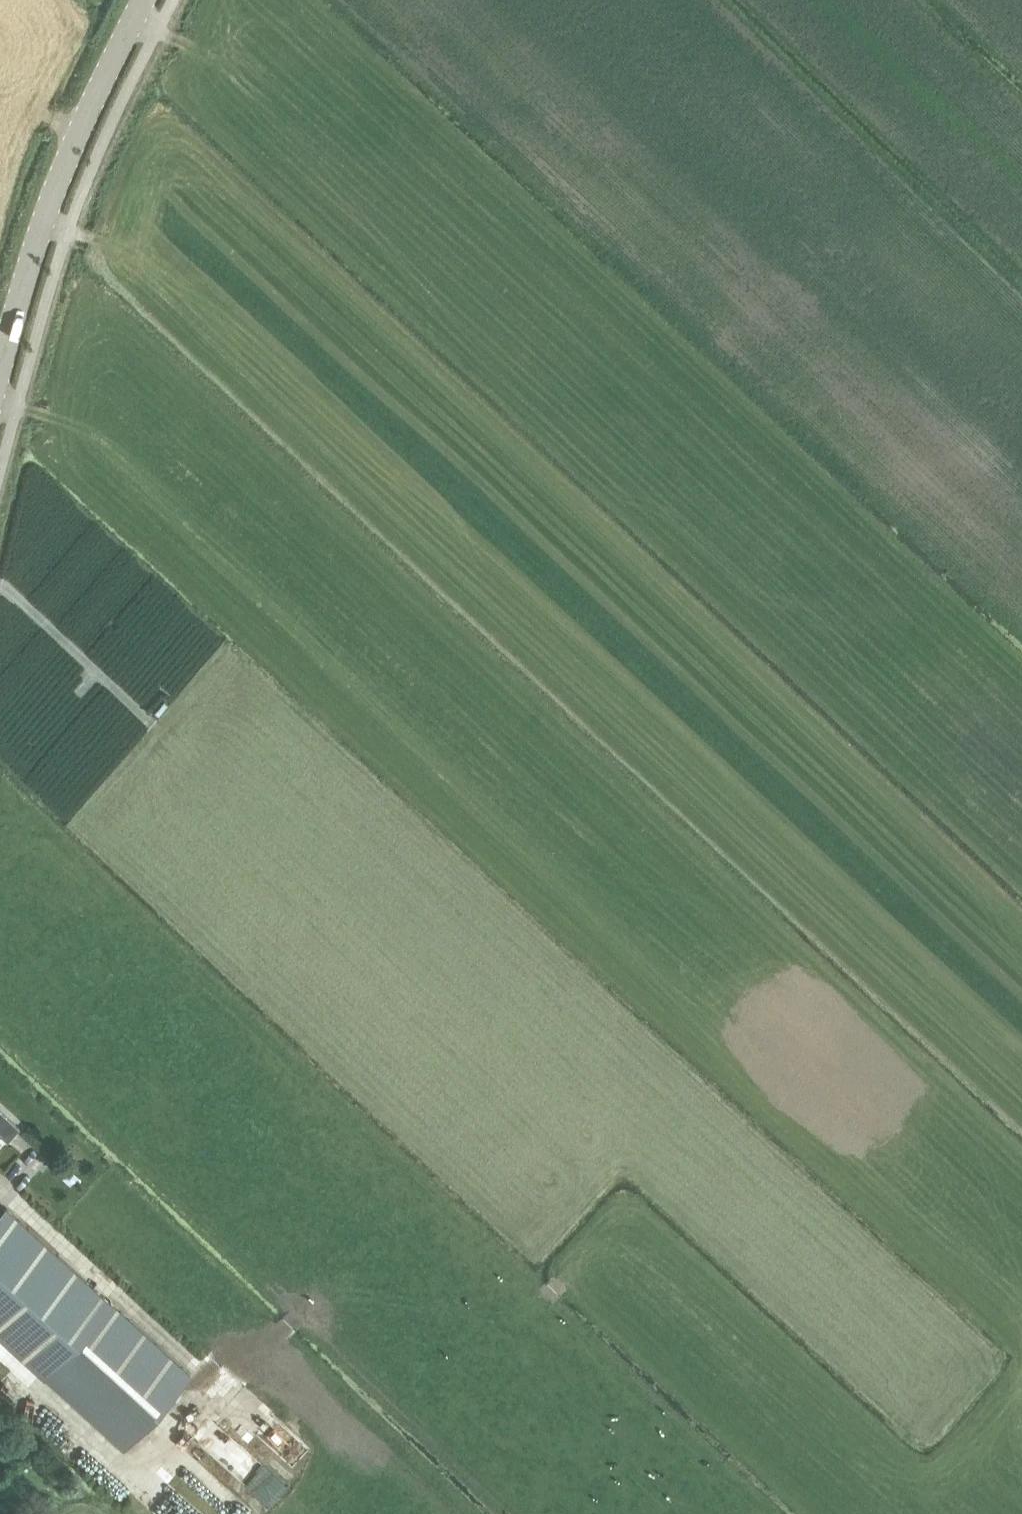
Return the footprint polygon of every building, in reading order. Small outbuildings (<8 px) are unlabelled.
[(7,1141),(20,1128),(0,1109),(0,1135),(7,1141)] [(7,1208),(0,1215),(0,1336),(45,1377),(44,1378),(124,1451),(193,1375),(112,1303),(7,1208)]
